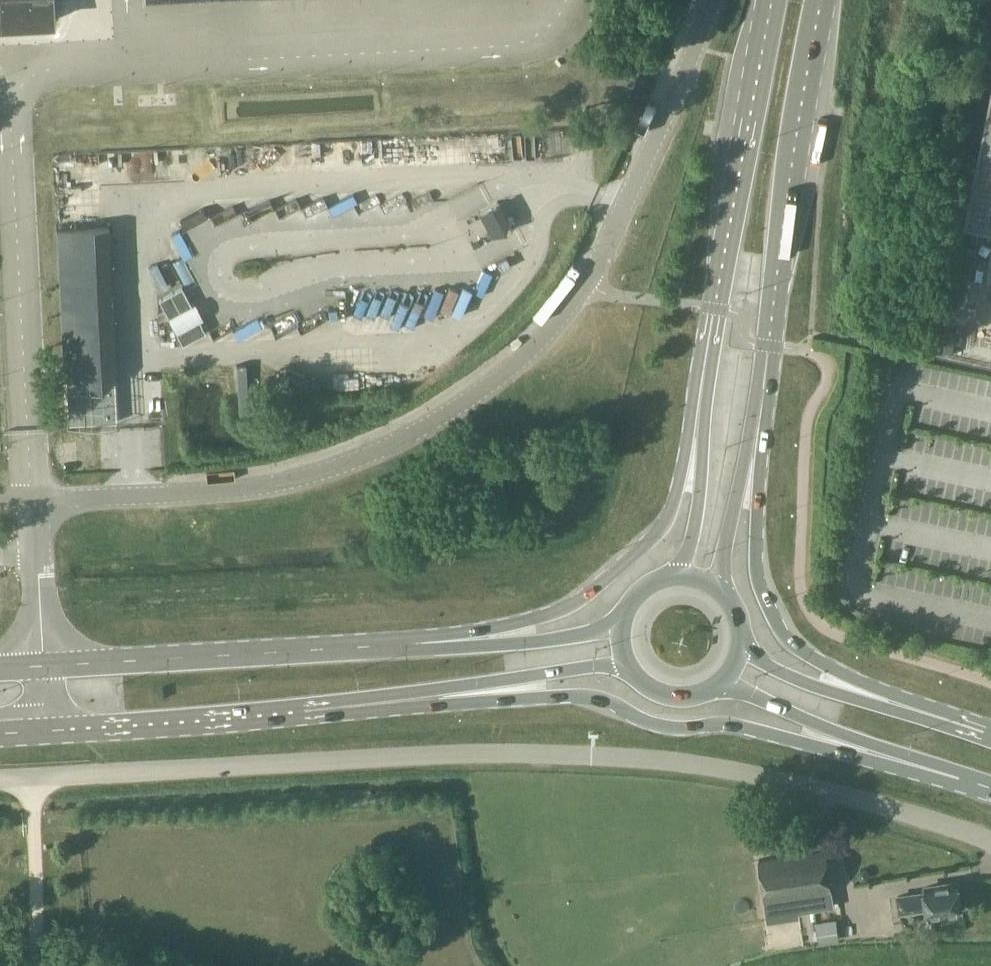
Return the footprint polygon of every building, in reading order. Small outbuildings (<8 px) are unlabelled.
[(56,32),(55,0),(0,0),(0,35),(56,32)] [(968,217),(990,221),(990,101),(968,217)] [(496,206),(485,212),(497,233),(507,227),(496,206)] [(110,226),(57,228),(61,312),(114,310),(110,226)] [(973,232),(971,243),(978,244),(980,233),(973,232)] [(182,286),(159,298),(183,342),(205,330),(182,286)] [(66,378),(68,421),(69,423),(116,421),(114,376),(66,378)] [(834,900),(826,850),(760,860),(767,910),(834,900)] [(870,876),(869,871),(865,868),(860,869),(858,873),(859,878),(863,881),(868,880),(870,876)] [(930,912),(963,907),(959,881),(926,886),(926,891),(899,896),(901,912),(929,907),(930,912)]
